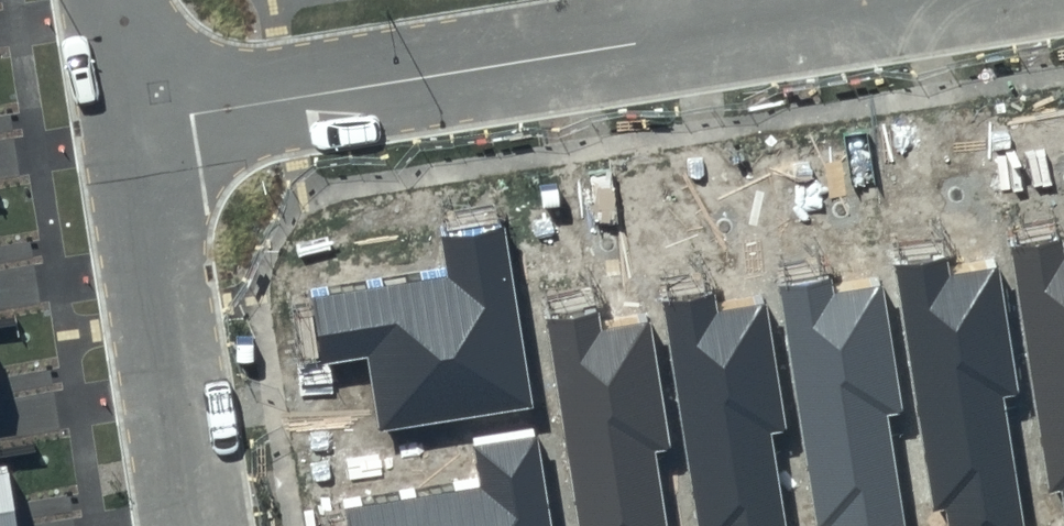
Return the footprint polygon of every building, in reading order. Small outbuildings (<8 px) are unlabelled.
[(447,275),(313,298),(323,366),(369,358),(381,432),(535,407),(505,220),(440,231),(447,275)] [(1009,240),(1047,489),(1060,487),(1063,512),(1063,250),(1061,231),(1009,240)] [(895,262),(933,511),(947,509),(949,525),(1026,525),(1006,400),(1021,398),(1000,267),(951,276),(947,253),(895,262)] [(780,283),(818,525),(907,525),(891,421),(906,419),(885,288),(836,296),(832,274),(780,283)] [(664,300),(699,525),(789,525),(775,438),(790,436),(769,305),(720,313),(716,291),(664,300)] [(546,317),(578,525),(668,525),(657,455),(672,453),(651,322),(602,330),(598,308),(546,317)] [(344,510),(346,525),(550,525),(535,432),(470,444),(477,488),(344,510)] [(0,467),(0,525),(17,525),(7,466),(0,467)]
